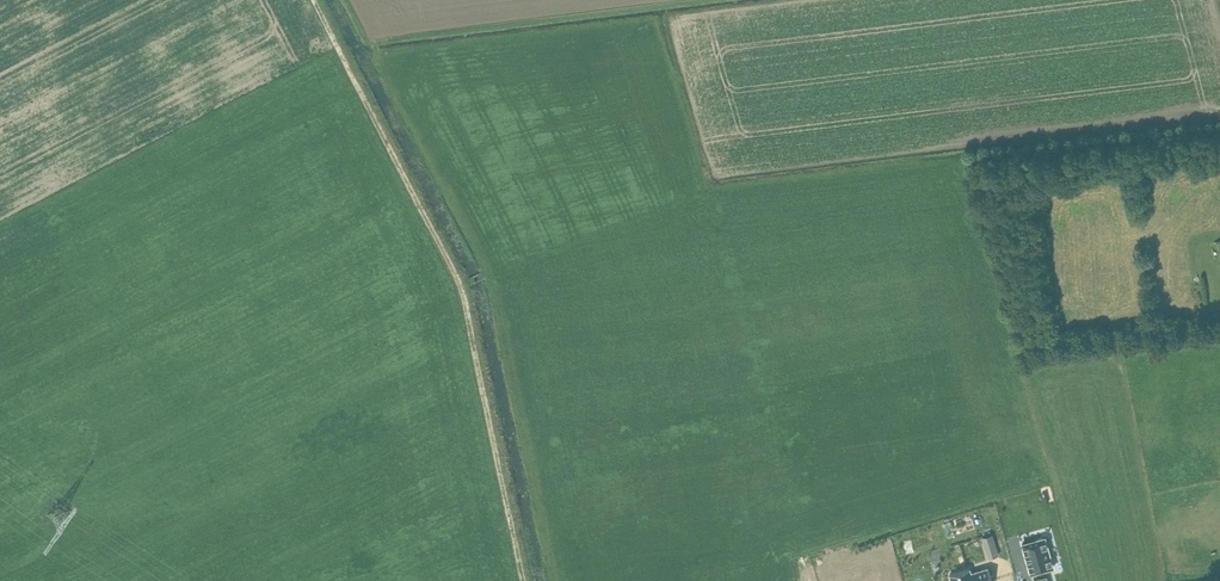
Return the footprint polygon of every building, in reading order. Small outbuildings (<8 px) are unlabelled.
[(993,533),(982,536),(989,558),(1000,554),(993,533)] [(1045,537),(1022,543),(1031,574),(1054,567),(1045,537)] [(950,574),(952,580),(993,580),(988,567),(971,572),(970,568),(950,574)]
